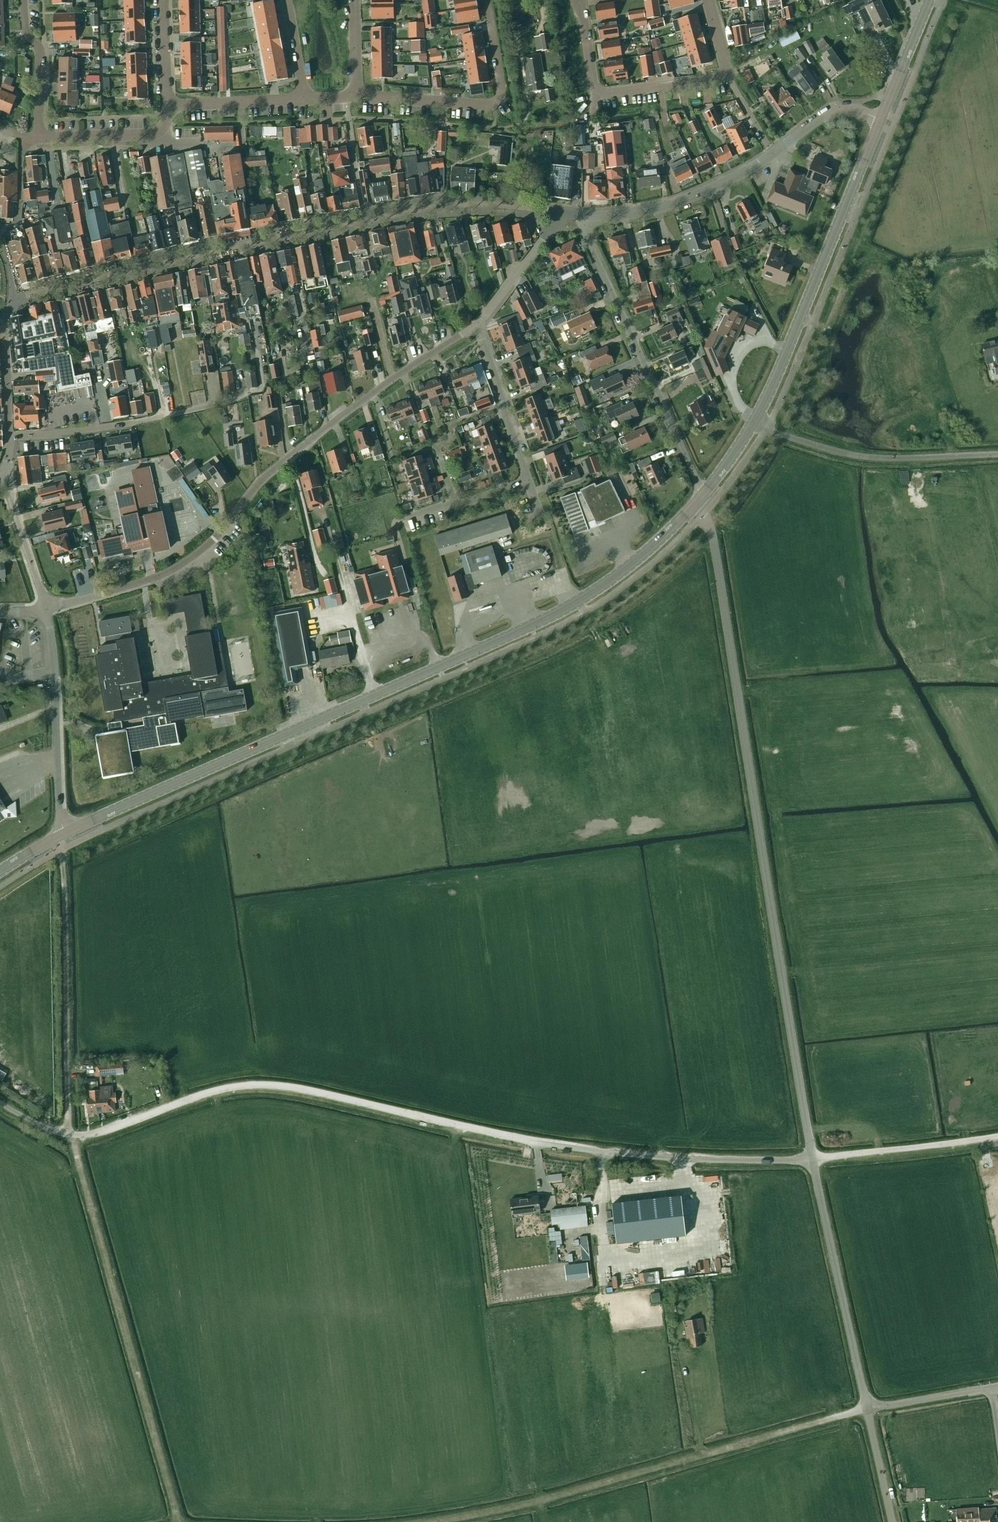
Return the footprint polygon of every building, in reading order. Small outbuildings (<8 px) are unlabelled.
[(144,9),(144,0),(124,0),(125,10),(144,9)] [(200,10),(199,0),(180,0),(180,11),(200,10)] [(288,79),(273,0),(254,4),(268,83),(288,79)] [(424,15),(436,13),(434,0),(422,0),(424,15)] [(478,7),(477,0),(454,0),(456,10),(478,7)] [(645,1),(647,19),(660,17),(658,0),(654,0),(645,1)] [(694,3),(693,0),(668,0),(670,10),(694,3)] [(724,2),(730,1),(732,10),(743,8),(742,0),(724,0),(724,2)] [(769,12),(782,10),(781,0),(767,0),(769,12)] [(853,15),(858,12),(864,25),(863,25),(868,35),(877,30),(878,33),(892,26),(879,0),(874,3),(873,0),(857,0),(848,5),(853,15)] [(613,4),(595,6),(597,20),(615,17),(613,4)] [(394,5),(371,5),(371,19),(394,18),(394,5)] [(794,19),(791,6),(784,8),(786,20),(794,19)] [(478,7),(456,10),(458,24),(480,20),(478,7)] [(125,22),(145,21),(144,9),(125,10),(125,22)] [(180,22),(200,21),(200,10),(180,11),(180,22)] [(645,17),(644,10),(628,12),(629,20),(645,17)] [(54,28),(76,27),(75,14),(53,15),(54,28)] [(681,32),(700,27),(697,14),(672,21),(676,33),(681,32)] [(437,27),(435,15),(424,16),(426,29),(437,27)] [(634,20),(635,27),(647,25),(646,18),(634,20)] [(665,27),(662,18),(648,22),(650,31),(665,27)] [(126,33),(145,32),(145,21),(125,22),(126,33)] [(200,21),(180,22),(181,34),(200,33),(200,21)] [(547,21),(537,23),(539,36),(542,51),(552,50),(549,34),(547,21)] [(372,41),(391,41),(391,22),(383,23),(383,28),(372,28),(372,41)] [(409,23),(410,38),(424,38),(424,23),(409,23)] [(616,23),(598,25),(598,24),(597,25),(599,39),(600,39),(618,36),(616,23)] [(763,23),(748,25),(750,38),(765,31),(763,23)] [(745,25),(731,27),(734,47),(748,44),(745,25)] [(469,33),(468,26),(451,28),(452,35),(469,33)] [(76,27),(54,28),(54,41),(76,41),(76,27)] [(685,44),(704,39),(700,27),(681,32),(685,44)] [(145,32),(126,33),(126,44),(146,43),(145,32)] [(464,48),(483,45),(481,32),(462,35),(464,48)] [(688,56),(707,51),(704,39),(685,44),(688,56)] [(425,40),(416,41),(416,53),(425,52),(425,40)] [(815,53),(809,40),(803,43),(809,56),(815,53)] [(372,54),(392,53),(391,41),(372,41),(372,54)] [(619,41),(601,44),(601,43),(600,43),(602,58),(603,58),(603,57),(621,55),(619,41)] [(181,55),(201,54),(200,43),(181,43),(181,55)] [(825,43),(819,47),(823,54),(830,49),(825,43)] [(466,60),(485,57),(483,45),(464,48),(466,60)] [(802,61),(808,57),(801,47),(795,51),(802,61)] [(90,49),(74,49),(73,57),(89,57),(90,49)] [(654,65),(664,62),(661,50),(652,53),(654,65)] [(820,65),(830,78),(844,68),(831,50),(821,57),(824,61),(820,65)] [(707,51),(688,56),(692,68),(710,63),(707,51)] [(442,61),(441,52),(430,54),(431,63),(442,61)] [(372,66),(392,66),(392,53),(372,54),(372,66)] [(127,66),(147,65),(146,54),(127,54),(127,66)] [(182,66),(201,65),(201,54),(181,55),(182,66)] [(546,90),(543,71),(540,54),(523,57),(528,86),(532,85),(533,92),(546,90)] [(203,55),(203,64),(216,64),(216,55),(203,55)] [(640,57),(643,78),(654,76),(651,56),(640,57)] [(468,73),(487,70),(485,57),(466,60),(468,73)] [(59,70),(79,71),(79,65),(82,65),(82,59),(60,58),(59,70)] [(621,60),(603,63),(603,62),(605,77),(605,76),(614,75),(615,80),(628,78),(625,62),(622,62),(621,60)] [(670,61),(659,64),(662,75),(670,73),(669,66),(671,66),(670,61)] [(796,68),(788,73),(793,80),(795,79),(807,95),(808,94),(810,95),(811,95),(812,94),(813,92),(813,90),(818,87),(806,71),(808,70),(803,63),(796,68)] [(128,77),(147,77),(147,65),(127,66),(128,77)] [(182,77),(202,76),(201,65),(182,66),(182,77)] [(392,66),(372,66),(373,79),(392,78),(392,66)] [(414,66),(404,66),(404,74),(414,74),(414,66)] [(79,77),(79,71),(59,70),(59,82),(81,83),(81,77),(79,77)] [(487,70),(468,73),(470,85),(489,82),(487,70)] [(748,71),(742,73),(748,84),(753,82),(748,71)] [(2,110),(11,87),(14,79),(7,76),(4,84),(4,83),(0,91),(0,109),(2,110)] [(202,76),(182,77),(183,89),(202,88),(202,76)] [(128,89),(148,88),(147,77),(128,77),(128,89)] [(441,77),(432,79),(433,88),(442,87),(441,77)] [(81,89),(81,83),(59,82),(59,94),(78,94),(78,88),(81,89)] [(761,96),(754,86),(748,89),(755,100),(761,96)] [(11,87),(2,110),(10,113),(16,98),(12,96),(15,88),(11,87)] [(148,88),(128,89),(129,100),(148,99),(148,88)] [(794,103),(786,92),(785,93),(782,88),(774,93),(772,90),(765,95),(780,117),(787,112),(785,110),(794,103)] [(78,100),(78,94),(59,94),(58,106),(72,106),(75,106),(81,106),(81,100),(78,100)] [(722,125),(714,109),(705,113),(712,129),(722,125)] [(678,113),(671,117),(674,123),(681,120),(678,113)] [(654,129),(652,119),(644,120),(646,130),(654,129)] [(700,131),(695,120),(689,123),(694,134),(700,131)] [(741,123),(726,130),(732,143),(733,142),(739,154),(752,149),(746,137),(748,136),(741,123)] [(328,141),(327,125),(317,126),(318,142),(328,141)] [(234,142),(234,126),(205,127),(205,139),(219,139),(219,142),(234,142)] [(317,142),(316,126),(305,127),(306,128),(299,129),(300,143),(317,142)] [(282,127),(251,127),(251,136),(259,137),(259,133),(263,133),(263,135),(275,136),(275,138),(282,138),(282,127)] [(296,139),(296,127),(284,128),(285,148),(300,147),(299,139),(296,139)] [(338,140),(337,127),(328,128),(329,141),(338,140)] [(374,138),(372,127),(357,129),(360,148),(367,147),(368,155),(383,153),(381,137),(374,138)] [(583,146),(583,127),(574,127),(574,146),(583,146)] [(446,132),(438,131),(437,151),(445,152),(446,132)] [(611,199),(625,197),(622,169),(620,169),(620,167),(627,166),(622,131),(603,133),(607,169),(612,168),(613,170),(607,171),(608,181),(606,181),(606,188),(609,188),(610,199),(611,199)] [(490,139),(489,149),(499,150),(497,165),(507,166),(510,141),(490,139)] [(712,153),(717,164),(717,165),(733,157),(732,157),(737,155),(732,143),(731,144),(729,139),(724,142),(726,146),(712,153)] [(583,154),(583,170),(593,170),(593,154),(592,154),(592,146),(583,147),(583,154)] [(335,187),(350,184),(347,171),(343,171),(342,168),(350,166),(346,147),(327,151),(329,164),(334,163),(337,173),(332,174),(335,187)] [(655,163),(662,160),(658,147),(651,149),(655,163)] [(717,164),(712,153),(709,147),(704,149),(707,155),(692,162),(697,173),(697,174),(713,167),(713,166),(717,164)] [(210,194),(208,186),(201,150),(185,153),(192,189),(203,187),(205,195),(210,194)] [(187,174),(184,154),(166,158),(166,156),(150,159),(161,211),(175,208),(178,223),(182,244),(200,240),(197,228),(195,219),(187,174)] [(242,168),(241,159),(240,155),(223,158),(227,186),(224,186),(224,183),(220,180),(208,183),(218,235),(222,235),(231,233),(231,234),(238,232),(247,230),(250,229),(247,210),(250,209),(242,168)] [(581,169),(582,165),(580,157),(567,155),(566,167),(552,165),(548,197),(571,200),(572,188),(574,188),(575,187),(576,182),(575,181),(573,180),(574,168),(581,169)] [(27,158),(28,167),(26,168),(28,183),(43,181),(42,168),(39,168),(38,156),(27,158)] [(113,176),(109,156),(99,158),(101,168),(99,169),(101,178),(103,187),(115,184),(113,176)] [(403,160),(404,175),(408,198),(416,196),(422,195),(439,193),(438,190),(444,189),(444,168),(443,160),(431,162),(433,169),(429,170),(428,164),(418,165),(416,156),(403,158),(403,160)] [(816,156),(813,163),(807,177),(790,170),(784,186),(774,182),(773,184),(772,187),(770,193),(767,201),(805,217),(813,198),(809,197),(815,182),(825,186),(831,171),(824,168),(827,161),(816,156)] [(149,157),(138,159),(141,175),(152,173),(149,157)] [(241,159),(242,168),(267,166),(266,157),(265,157),(246,159),(241,159)] [(369,162),(371,172),(391,169),(389,159),(369,162)] [(697,173),(692,162),(691,160),(686,162),(685,159),(670,166),(678,183),(693,176),(697,173)] [(402,176),(404,175),(403,160),(396,161),(398,174),(390,175),(393,200),(406,198),(402,176)] [(89,176),(87,163),(78,164),(80,178),(89,176)] [(636,171),(639,188),(660,185),(658,168),(657,164),(652,165),(652,169),(636,171)] [(452,174),(451,191),(475,192),(476,175),(476,169),(452,168),(452,174)] [(3,205),(2,219),(13,219),(14,202),(17,202),(18,171),(0,171),(0,205),(3,205)] [(297,211),(298,220),(302,219),(314,216),(311,200),(310,200),(305,178),(307,178),(306,172),(298,174),(299,179),(294,180),(295,189),(299,210),(297,211)] [(606,188),(606,181),(601,181),(601,178),(594,178),(594,182),(588,182),(589,199),(590,199),(590,201),(597,200),(596,199),(606,199),(606,200),(611,200),(611,199),(610,199),(609,188),(606,188)] [(80,182),(80,179),(63,182),(67,204),(72,203),(76,223),(69,224),(72,236),(81,270),(96,266),(95,264),(97,263),(93,243),(91,236),(87,220),(86,214),(82,191),(81,182),(80,182)] [(93,243),(97,263),(98,265),(115,261),(98,179),(81,182),(82,191),(86,214),(87,220),(91,236),(93,243)] [(329,213),(326,199),(323,186),(321,179),(313,181),(316,195),(311,196),(315,216),(329,213)] [(370,184),(370,182),(362,183),(366,205),(372,204),(392,201),(390,181),(370,184)] [(344,210),(360,207),(355,183),(350,184),(339,187),(344,210)] [(344,210),(340,193),(339,187),(332,188),(334,197),(326,199),(329,213),(344,210)] [(37,200),(36,188),(24,190),(25,202),(37,200)] [(288,222),(298,220),(297,211),(292,189),(282,191),(282,192),(277,193),(279,209),(285,208),(288,222)] [(49,202),(48,190),(38,191),(39,203),(49,202)] [(103,200),(112,198),(110,191),(102,193),(103,200)] [(118,198),(104,201),(106,212),(120,210),(118,198)] [(203,239),(217,236),(213,218),(208,198),(193,204),(195,214),(198,213),(203,237),(203,239)] [(748,200),(736,207),(744,222),(750,219),(757,232),(769,226),(766,220),(761,223),(757,216),(757,215),(754,210),(753,210),(748,200)] [(247,210),(250,229),(278,223),(276,212),(275,212),(273,205),(250,209),(247,210)] [(55,236),(66,273),(80,270),(76,251),(64,207),(51,211),(52,217),(53,217),(53,224),(55,236)] [(773,229),(777,227),(771,213),(766,215),(773,229)] [(54,276),(44,239),(41,228),(40,226),(39,221),(38,216),(23,220),(25,230),(39,280),(54,276)] [(150,243),(152,252),(166,248),(157,216),(148,218),(152,234),(149,235),(151,243),(150,243)] [(55,236),(53,224),(53,217),(52,217),(39,221),(40,226),(41,228),(44,239),(54,276),(66,273),(55,236)] [(181,245),(180,244),(174,218),(168,219),(170,230),(164,231),(168,248),(181,245)] [(701,231),(697,219),(681,224),(685,235),(682,236),(684,241),(685,240),(691,256),(710,249),(704,230),(701,231)] [(131,257),(126,238),(132,237),(129,222),(109,227),(114,245),(113,245),(117,260),(131,257)] [(512,225),(516,242),(524,240),(525,247),(531,245),(530,239),(531,239),(529,233),(528,233),(525,222),(512,225)] [(486,232),(484,223),(471,227),(475,242),(482,240),(485,250),(492,248),(488,232),(486,232)] [(506,223),(493,226),(498,246),(506,244),(508,249),(513,248),(512,242),(511,236),(509,236),(506,223)] [(416,235),(413,224),(388,229),(396,266),(421,261),(415,235),(416,235)] [(464,235),(461,224),(447,227),(451,245),(459,243),(462,254),(469,252),(465,234),(464,235)] [(32,261),(23,225),(12,232),(14,241),(8,243),(14,266),(32,261)] [(374,258),(382,257),(391,255),(385,229),(369,233),(373,251),(374,258)] [(435,247),(432,230),(424,232),(428,249),(435,247)] [(657,248),(653,230),(636,234),(639,249),(640,249),(641,251),(647,250),(646,248),(650,247),(652,259),(671,255),(669,246),(657,248)] [(444,244),(442,234),(434,236),(436,246),(444,244)] [(152,252),(150,243),(149,241),(148,235),(131,239),(135,256),(152,252)] [(357,236),(346,238),(349,254),(353,253),(353,257),(361,255),(361,259),(368,257),(363,235),(357,236)] [(625,236),(623,236),(608,239),(612,256),(613,256),(613,259),(623,257),(624,262),(625,266),(633,264),(631,254),(629,254),(625,236)] [(741,248),(737,237),(730,239),(734,251),(741,248)] [(352,271),(345,238),(332,241),(339,273),(352,271)] [(734,263),(725,238),(714,241),(716,247),(714,248),(720,268),(734,263)] [(575,240),(549,252),(557,270),(558,270),(561,276),(586,265),(583,258),(575,240)] [(329,286),(320,244),(308,246),(316,288),(329,286)] [(308,246),(295,249),(304,291),(316,288),(308,246)] [(293,249),(275,253),(282,284),(289,283),(290,286),(292,294),(299,292),(297,285),(301,284),(293,249)] [(790,272),(792,267),(782,264),(785,254),(773,249),(762,276),(784,285),(785,283),(790,272)] [(512,263),(518,261),(518,258),(516,253),(515,250),(509,251),(512,263)] [(275,253),(260,256),(268,295),(283,293),(275,253)] [(501,269),(497,253),(490,255),(493,271),(501,269)] [(258,257),(249,258),(251,272),(253,271),(254,276),(258,276),(259,278),(258,278),(259,283),(264,282),(262,274),(258,257)] [(690,257),(676,258),(676,262),(672,262),(672,269),(691,268),(690,257)] [(235,261),(242,297),(243,297),(248,318),(262,314),(253,272),(251,273),(248,258),(235,261)] [(378,270),(376,259),(362,263),(364,273),(378,270)] [(237,298),(242,297),(235,261),(225,264),(228,281),(230,281),(233,295),(236,295),(237,298)] [(19,272),(22,285),(37,281),(32,264),(15,268),(17,273),(19,272)] [(225,264),(210,267),(217,304),(224,303),(223,297),(229,296),(227,283),(228,282),(228,281),(225,264)] [(640,302),(633,304),(636,314),(654,308),(641,266),(632,269),(636,284),(635,285),(640,302)] [(207,286),(205,276),(209,275),(210,275),(208,267),(189,271),(194,300),(209,297),(207,286)] [(448,277),(454,275),(452,267),(446,268),(448,277)] [(186,281),(185,272),(174,274),(177,299),(178,306),(184,305),(191,304),(188,281),(186,281)] [(173,275),(153,279),(155,287),(152,288),(155,303),(163,344),(171,342),(168,325),(181,322),(178,306),(173,275)] [(209,275),(205,276),(207,286),(209,297),(210,306),(211,305),(214,305),(209,275)] [(397,276),(387,278),(390,294),(400,292),(397,276)] [(593,278),(583,283),(588,294),(598,289),(593,278)] [(414,279),(408,280),(401,282),(405,300),(412,298),(414,305),(416,305),(419,316),(421,316),(422,320),(432,317),(431,313),(427,294),(426,294),(424,289),(417,290),(414,279)] [(159,325),(150,280),(139,283),(144,305),(142,305),(147,328),(148,331),(151,348),(158,347),(155,330),(153,330),(153,327),(159,325)] [(441,297),(444,306),(456,303),(455,299),(458,298),(457,291),(454,292),(451,281),(445,282),(446,288),(440,289),(439,287),(436,288),(435,284),(427,286),(430,300),(438,298),(441,297)] [(473,292),(479,291),(477,281),(471,282),(473,292)] [(656,281),(649,283),(653,298),(660,296),(656,281)] [(135,310),(142,309),(137,283),(123,287),(128,312),(131,323),(137,321),(135,310)] [(127,320),(121,287),(117,288),(108,290),(114,322),(127,320)] [(99,321),(112,318),(111,315),(110,315),(104,291),(93,293),(94,297),(99,321)] [(543,309),(534,291),(522,296),(531,314),(543,309)] [(314,292),(308,294),(310,303),(316,302),(314,292)] [(99,321),(94,297),(92,298),(91,294),(78,297),(84,325),(83,325),(87,343),(89,352),(90,352),(92,363),(102,360),(100,350),(101,350),(99,340),(97,340),(96,333),(114,329),(112,318),(99,321)] [(211,305),(216,333),(242,328),(242,327),(244,326),(243,323),(241,324),(237,300),(231,301),(229,296),(223,297),(224,303),(217,304),(214,305),(211,305)] [(298,317),(294,296),(284,298),(288,318),(298,317)] [(65,322),(68,334),(74,333),(72,321),(82,318),(77,297),(61,301),(66,322),(65,322)] [(401,297),(391,299),(395,315),(405,312),(401,297)] [(521,312),(526,321),(531,318),(522,300),(515,304),(520,313),(521,312)] [(22,360),(24,373),(36,372),(54,370),(55,382),(56,386),(58,386),(58,392),(75,389),(93,386),(90,373),(84,375),(75,377),(71,356),(67,335),(63,315),(60,315),(57,301),(46,304),(29,308),(30,316),(28,316),(28,315),(11,318),(16,347),(17,347),(19,361),(22,360)] [(338,312),(341,322),(364,316),(362,306),(338,312)] [(657,331),(662,344),(677,337),(675,331),(689,325),(686,319),(683,321),(677,309),(667,313),(672,325),(657,331)] [(713,331),(705,348),(708,349),(707,352),(717,376),(728,371),(723,360),(732,341),(734,342),(741,329),(754,335),(759,325),(745,319),(746,318),(729,310),(718,333),(713,331)] [(503,339),(520,333),(517,326),(523,324),(519,313),(505,318),(507,324),(499,327),(503,339)] [(567,323),(570,329),(564,332),(568,340),(570,342),(571,341),(575,340),(574,337),(596,328),(589,313),(567,323)] [(567,321),(564,314),(555,318),(558,325),(567,321)] [(389,328),(393,346),(407,342),(402,325),(403,325),(401,319),(393,321),(395,327),(389,328)] [(184,339),(193,337),(195,337),(193,324),(190,325),(191,329),(182,331),(184,339)] [(319,330),(311,332),(314,348),(324,346),(322,336),(326,335),(324,324),(318,326),(319,330)] [(376,344),(372,329),(362,331),(366,347),(376,344)] [(252,350),(249,333),(238,336),(241,352),(252,350)] [(518,355),(532,350),(530,343),(524,345),(520,333),(503,339),(508,352),(516,349),(518,355)] [(987,364),(994,363),(997,374),(997,340),(982,344),(987,364)] [(203,374),(215,372),(210,341),(198,343),(203,374)] [(607,347),(594,353),(592,347),(580,353),(583,359),(586,357),(592,370),(612,361),(607,347)] [(669,358),(674,370),(688,363),(686,358),(697,353),(695,347),(684,351),(683,351),(669,358)] [(354,353),(359,373),(372,369),(368,350),(354,353)] [(516,376),(533,370),(530,363),(536,361),(532,350),(518,355),(520,360),(512,364),(516,376)] [(89,353),(79,355),(80,363),(88,361),(90,361),(89,353)] [(707,357),(700,360),(704,368),(710,365),(707,359),(707,357)] [(120,361),(108,363),(112,383),(124,380),(120,361)] [(281,377),(278,363),(269,365),(272,379),(281,377)] [(319,376),(316,363),(309,364),(312,377),(319,376)] [(255,366),(245,367),(248,389),(258,388),(255,366)] [(473,366),(462,370),(470,393),(475,392),(474,390),(481,388),(479,381),(473,366)] [(711,366),(704,369),(709,380),(715,377),(711,366)] [(134,369),(126,371),(128,385),(137,383),(134,369)] [(36,372),(37,380),(39,380),(41,380),(41,382),(55,382),(54,370),(36,372)] [(462,370),(450,375),(456,390),(463,387),(466,395),(467,399),(466,400),(469,407),(474,405),(470,393),(462,370)] [(533,370),(516,376),(521,388),(529,385),(531,391),(547,385),(543,374),(536,377),(533,370)] [(235,392),(232,372),(222,373),(225,393),(235,392)] [(341,372),(325,375),(329,394),(345,391),(341,372)] [(558,375),(549,378),(551,383),(560,380),(558,375)] [(603,387),(608,398),(626,389),(620,375),(606,381),(603,375),(589,381),(594,392),(603,387)] [(24,381),(14,382),(14,393),(24,393),(25,396),(40,395),(39,380),(37,380),(32,381),(31,378),(24,378),(24,381)] [(428,383),(436,406),(441,404),(438,396),(445,394),(439,379),(428,383)] [(307,395),(310,412),(321,410),(318,394),(322,393),(320,381),(308,384),(310,394),(307,395)] [(432,407),(436,406),(428,383),(416,387),(422,402),(429,399),(432,407)] [(582,386),(575,389),(577,397),(585,394),(582,386)] [(268,410),(277,408),(273,388),(268,389),(269,396),(266,396),(268,410)] [(148,413),(157,412),(154,393),(145,394),(148,413)] [(15,417),(39,416),(38,410),(44,409),(44,395),(34,395),(35,410),(26,410),(25,404),(14,405),(15,417)] [(529,412),(552,403),(550,399),(542,402),(540,395),(525,400),(529,412)] [(125,396),(111,399),(114,419),(129,416),(125,396)] [(703,401),(690,407),(693,414),(695,413),(700,426),(712,421),(707,410),(715,407),(713,400),(711,401),(709,396),(703,399),(703,401)] [(488,399),(475,403),(478,411),(491,406),(488,399)] [(398,404),(406,427),(410,426),(407,418),(414,415),(409,400),(398,404)] [(133,416),(143,414),(141,401),(131,403),(133,416)] [(286,404),(289,427),(302,424),(299,406),(292,408),(291,403),(286,404)] [(533,423),(548,417),(546,411),(554,408),(552,403),(529,412),(533,423)] [(633,403),(621,409),(619,403),(605,409),(610,420),(617,417),(620,424),(638,416),(633,403)] [(401,429),(406,427),(398,404),(386,408),(392,423),(398,421),(401,429)] [(430,421),(426,409),(419,411),(424,423),(430,421)] [(39,416),(15,417),(16,429),(27,428),(26,422),(39,421),(39,416)] [(537,434),(560,426),(558,421),(550,424),(548,417),(533,423),(537,434)] [(581,419),(575,421),(577,428),(584,426),(581,419)] [(258,423),(262,447),(277,445),(273,420),(258,423)] [(473,444),(496,435),(492,424),(477,429),(479,436),(472,439),(473,444)] [(464,431),(462,426),(454,429),(456,434),(464,431)] [(560,426),(537,434),(541,445),(556,440),(554,433),(562,430),(560,426)] [(367,428),(355,432),(361,451),(361,450),(363,455),(369,453),(368,448),(372,447),(376,461),(384,458),(378,440),(372,442),(367,428)] [(429,440),(425,428),(419,430),(423,442),(429,440)] [(627,443),(630,451),(650,441),(644,428),(619,439),(622,446),(627,443)] [(617,439),(613,433),(600,439),(603,446),(617,439)] [(224,435),(226,447),(234,446),(232,434),(224,435)] [(119,437),(121,453),(133,451),(131,435),(119,437)] [(390,438),(394,452),(403,449),(398,435),(390,438)] [(485,452),(500,447),(496,435),(473,444),(475,448),(483,445),(485,452)] [(109,455),(121,453),(119,437),(107,439),(109,455)] [(82,443),(85,459),(97,457),(94,441),(82,443)] [(73,461),(85,459),(82,443),(70,445),(73,461)] [(550,469),(566,463),(564,456),(570,454),(566,443),(552,448),(554,454),(545,457),(550,469)] [(235,445),(238,466),(252,465),(249,444),(235,445)] [(481,466),(504,458),(500,447),(485,452),(487,459),(480,461),(481,466)] [(463,448),(451,451),(454,459),(465,455),(463,448)] [(182,456),(177,449),(171,454),(176,461),(182,456)] [(327,453),(333,473),(348,469),(342,449),(327,453)] [(66,453),(48,455),(50,473),(68,471),(66,453)] [(42,483),(38,456),(18,458),(22,485),(42,483)] [(423,461),(422,456),(403,461),(415,501),(417,501),(419,507),(434,502),(432,496),(434,495),(432,490),(440,488),(437,478),(429,480),(426,471),(434,469),(431,458),(423,461)] [(596,456),(587,459),(592,474),(602,471),(596,456)] [(116,465),(117,469),(148,462),(147,458),(116,465)] [(504,458),(481,466),(483,471),(491,468),(493,475),(508,469),(504,458)] [(663,468),(660,469),(657,463),(652,465),(649,458),(637,463),(641,471),(645,469),(653,487),(666,482),(662,474),(665,473),(663,468)] [(193,462),(182,470),(187,478),(199,470),(193,462)] [(213,468),(209,463),(200,469),(208,480),(213,477),(220,488),(226,484),(228,485),(232,482),(231,481),(232,480),(221,463),(213,468)] [(566,463),(550,469),(554,481),(563,478),(565,484),(580,479),(576,467),(569,470),(566,463)] [(163,519),(162,513),(159,514),(156,498),(157,498),(156,495),(155,495),(151,477),(152,476),(151,473),(150,474),(149,468),(133,472),(136,486),(131,487),(132,489),(116,492),(124,528),(114,530),(116,538),(99,542),(103,558),(115,555),(115,556),(119,555),(118,555),(124,553),(125,558),(133,556),(132,552),(136,551),(136,552),(139,551),(139,550),(152,547),(153,553),(169,549),(168,543),(169,543),(168,540),(166,534),(167,534),(173,537),(174,535),(169,532),(168,528),(165,528),(163,522),(164,521),(164,519),(163,519)] [(323,492),(317,470),(300,475),(310,509),(323,505),(320,492),(323,492)] [(469,472),(458,476),(461,483),(472,479),(469,472)] [(66,475),(55,477),(57,485),(39,489),(42,503),(66,497),(63,484),(68,483),(66,475)] [(575,493),(560,498),(574,536),(589,530),(586,524),(595,521),(597,526),(625,512),(610,480),(596,487),(595,484),(580,491),(581,493),(576,495),(575,493)] [(80,489),(72,492),(74,501),(82,499),(83,499),(80,489)] [(362,497),(360,492),(354,494),(354,495),(350,496),(351,500),(362,497)] [(84,507),(82,499),(74,501),(65,503),(67,511),(84,507)] [(43,515),(47,531),(66,526),(62,510),(43,515)] [(457,529),(435,536),(441,556),(512,533),(506,514),(457,529)] [(84,517),(82,521),(83,526),(90,524),(88,516),(84,517)] [(323,529),(323,528),(313,531),(318,553),(325,551),(329,550),(323,529)] [(54,540),(49,542),(51,549),(48,550),(51,558),(71,552),(68,544),(76,541),(73,534),(61,538),(61,537),(53,540),(54,540)] [(286,563),(288,569),(290,569),(295,595),(315,591),(310,565),(311,565),(311,564),(308,565),(303,541),(287,544),(290,563),(286,563)] [(81,547),(85,560),(93,558),(89,545),(81,547)] [(476,585),(502,577),(492,546),(466,554),(471,574),(462,577),(461,575),(448,579),(455,602),(468,597),(467,592),(478,589),(476,585)] [(395,550),(376,555),(381,572),(400,567),(395,550)] [(275,566),(274,559),(264,561),(265,568),(275,566)] [(356,579),(354,580),(361,606),(363,605),(365,611),(385,606),(383,600),(389,598),(390,604),(397,602),(402,601),(409,599),(408,593),(410,592),(403,566),(400,567),(381,572),(375,574),(374,568),(354,574),(356,579)] [(326,580),(325,580),(329,594),(336,592),(332,578),(331,579),(326,580)] [(301,608),(272,614),(282,667),(285,686),(297,684),(295,670),(312,667),(301,608)] [(143,717),(167,713),(168,722),(171,721),(204,715),(204,718),(211,717),(234,713),(247,711),(244,689),(234,691),(229,692),(221,642),(212,643),(210,632),(208,633),(206,622),(187,625),(189,636),(185,637),(192,675),(142,684),(134,638),(130,616),(99,622),(102,637),(106,637),(107,645),(100,647),(101,654),(95,655),(106,713),(113,711),(115,722),(121,721),(143,717)] [(351,643),(349,631),(337,633),(338,636),(329,637),(330,642),(339,640),(340,645),(351,643)] [(322,668),(349,663),(346,647),(319,652),(322,668)] [(171,724),(171,721),(168,722),(167,713),(143,717),(144,726),(123,730),(121,721),(115,722),(108,724),(110,735),(98,738),(105,774),(132,770),(129,753),(179,744),(176,723),(171,724)] [(6,818),(16,817),(15,811),(15,802),(7,807),(7,809),(3,810),(0,805),(0,822),(6,818)] [(96,1076),(124,1074),(123,1062),(95,1065),(95,1068),(97,1068),(97,1073),(96,1073),(96,1076)] [(85,1098),(86,1114),(114,1112),(112,1094),(100,1095),(100,1097),(85,1098)] [(538,1196),(510,1198),(512,1214),(539,1211),(538,1196)] [(681,1196),(612,1204),(616,1244),(686,1236),(681,1196)] [(587,1226),(586,1220),(584,1206),(550,1210),(551,1224),(559,1223),(560,1230),(587,1226)] [(561,1232),(553,1233),(554,1247),(561,1247),(561,1232)] [(587,1236),(579,1237),(582,1261),(590,1260),(587,1236)] [(587,1263),(569,1265),(570,1273),(577,1272),(577,1276),(588,1275),(587,1263)] [(686,1339),(689,1338),(690,1347),(701,1345),(699,1333),(704,1332),(702,1317),(686,1320),(687,1326),(684,1326),(686,1339)] [(955,1510),(955,1521),(995,1521),(995,1509),(977,1510),(977,1509),(955,1510)]
